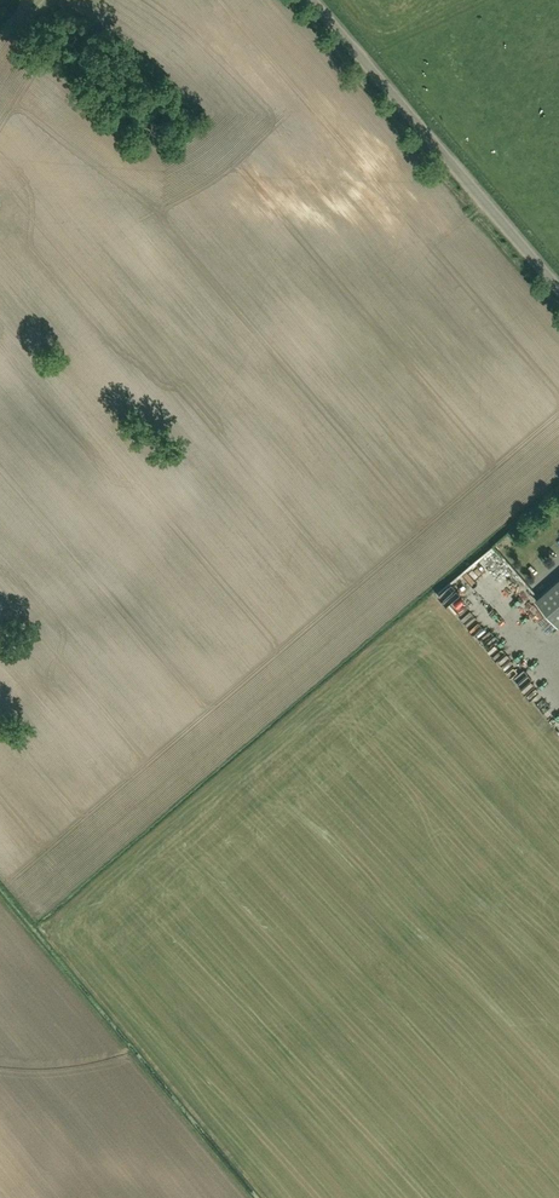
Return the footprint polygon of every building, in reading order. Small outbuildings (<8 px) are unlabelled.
[(558,578),(558,562),(544,574),(546,576),(533,588),(511,562),(509,564),(536,596),(558,578)] [(511,583),(509,585),(512,589),(520,582),(512,573),(506,578),(511,583)] [(537,597),(558,624),(558,579),(537,597)] [(454,604),(456,607),(465,602),(458,592),(451,596),(455,603),(454,604)] [(487,644),(491,651),(504,644),(500,637),(487,644)] [(529,684),(531,687),(524,690),(529,700),(546,692),(540,679),(529,684)]
